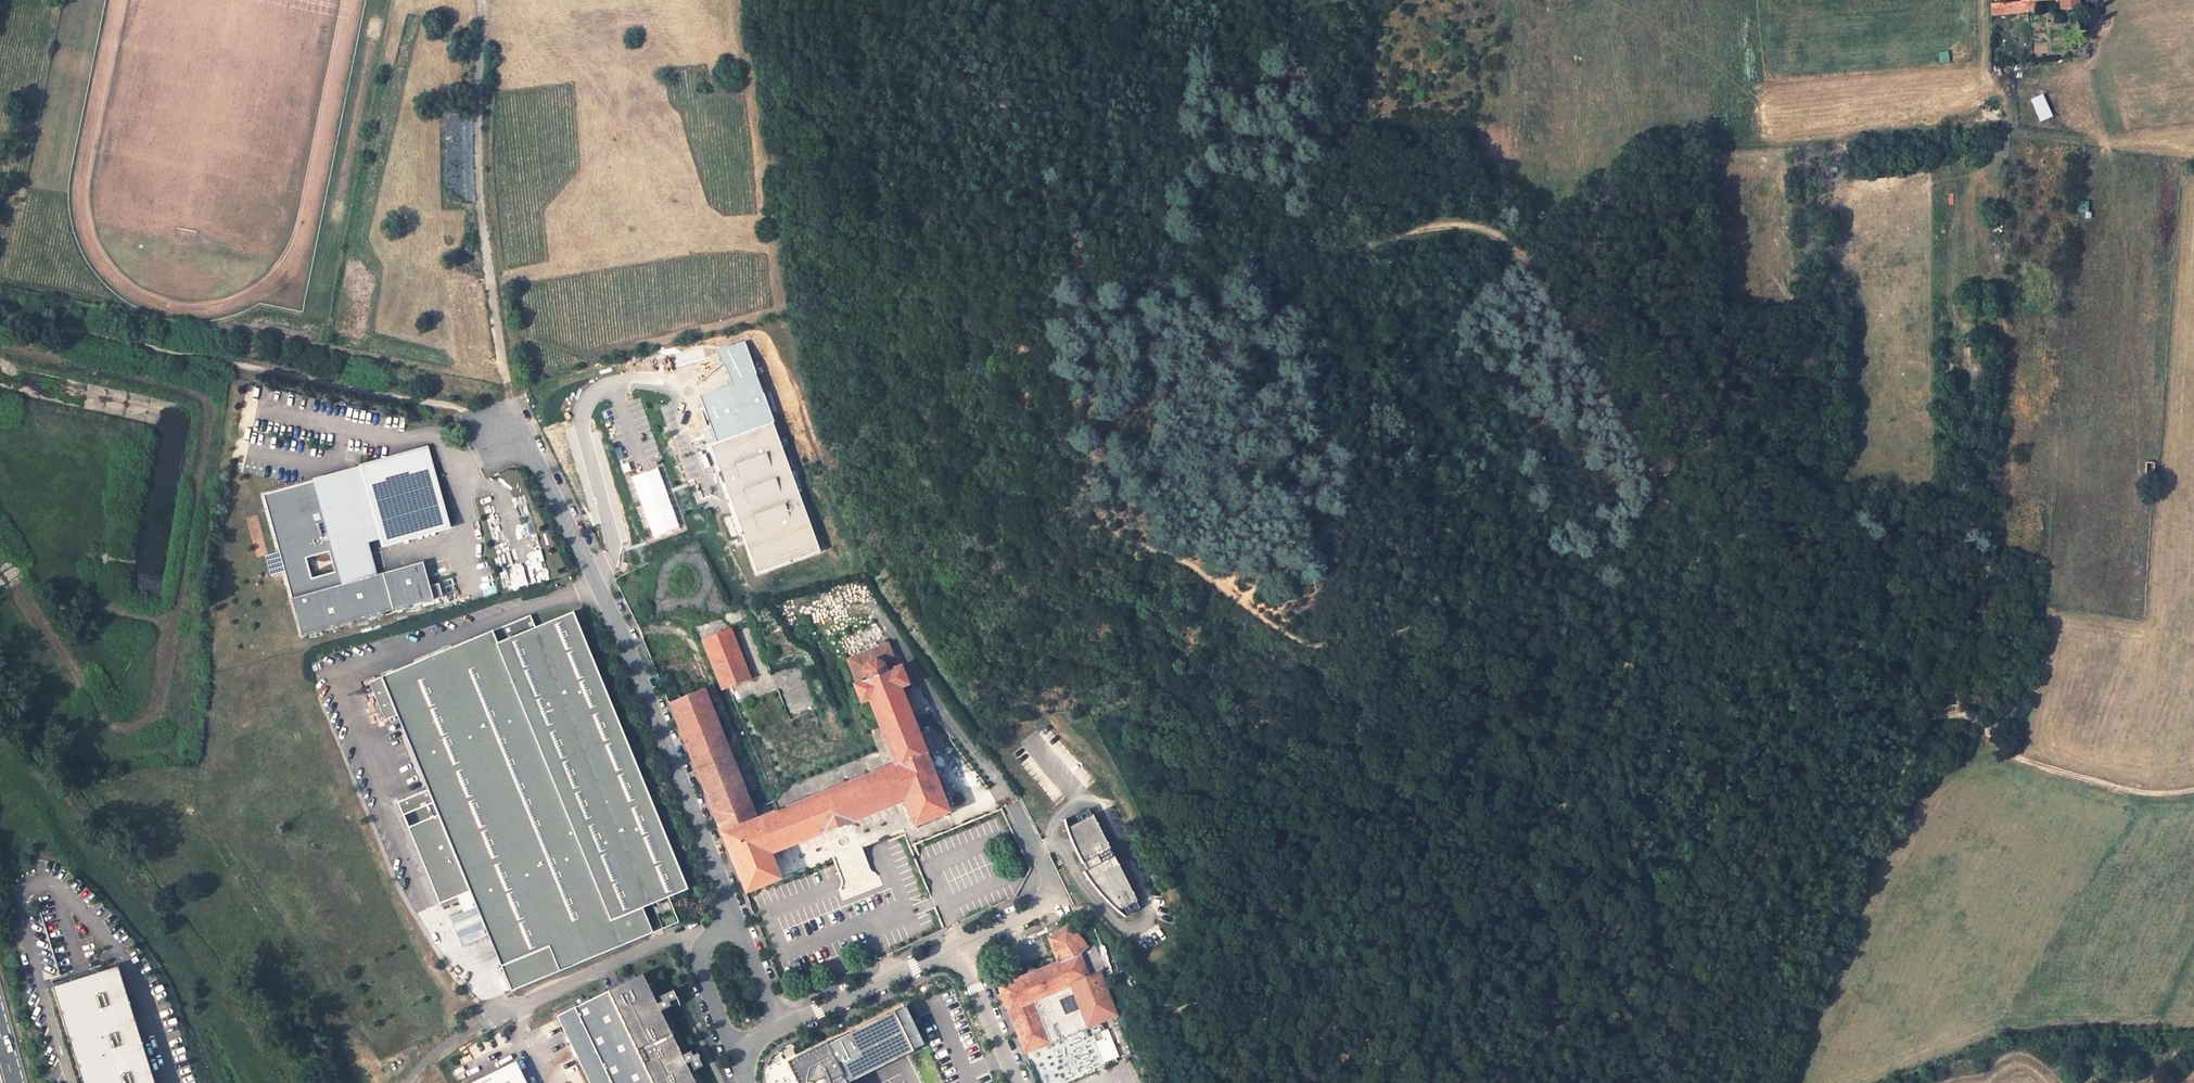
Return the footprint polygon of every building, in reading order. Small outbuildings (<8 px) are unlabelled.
[(2038,11),(2038,0),(2042,0),(2021,0),(2021,1),(1991,4),(1991,14),(2038,11)] [(2037,122),(2050,116),(2041,93),(2027,99),(2037,122)] [(772,422),(708,446),(756,575),(820,551),(772,422)] [(355,546),(446,521),(426,451),(264,495),(302,637),(443,598),(439,585),(429,587),(423,564),(365,579),(363,567),(366,567),(363,556),(358,557),(355,546)] [(2155,473),(2156,463),(2146,462),(2145,472),(2155,473)] [(385,719),(397,715),(427,792),(399,803),(439,903),(467,892),(514,995),(657,933),(647,908),(692,890),(575,612),(537,628),(532,615),(369,680),(385,719)] [(751,678),(731,629),(702,641),(722,690),(751,678)] [(705,689),(669,704),(745,893),(749,891),(780,879),(773,863),(770,854),(904,801),(907,810),(914,826),(949,812),(909,710),(901,688),(908,685),(901,666),(897,667),(889,644),(847,660),(857,683),(853,684),(861,704),(869,701),(895,765),(757,820),(705,689)] [(770,854),(773,863),(907,810),(904,801),(770,854)] [(1092,817),(1066,831),(1073,851),(1082,868),(1086,874),(1082,876),(1099,898),(1117,916),(1136,906),(1113,860),(1112,861),(1109,854),(1110,854),(1101,838),(1092,817)] [(749,891),(745,893),(762,933),(766,931),(749,891)] [(1007,1008),(1025,1054),(1050,1043),(1089,1026),(1072,985),(1089,978),(1080,955),(1087,947),(1083,942),(1067,926),(1048,937),(1058,962),(998,987),(1001,992),(1007,1008)] [(118,967),(53,988),(83,1082),(155,1082),(118,967)] [(1100,973),(1072,985),(1089,1026),(1092,1034),(1121,1023),(1100,973)] [(557,1015),(590,1082),(694,1082),(685,1065),(680,1056),(659,1012),(656,1005),(641,975),(557,1015)] [(673,990),(660,996),(663,1002),(663,1004),(675,998),(676,998),(673,990)] [(1007,1008),(1001,992),(996,994),(1003,1009),(1007,1008)] [(663,1002),(656,1005),(659,1012),(678,1004),(675,998),(663,1004),(663,1002)] [(893,1008),(827,1039),(846,1080),(913,1048),(893,1008)] [(1102,1063),(1117,1057),(1106,1030),(1091,1036),(1102,1063)] [(786,1058),(798,1082),(848,1082),(846,1080),(827,1039),(786,1058)] [(1053,1051),(1050,1043),(1025,1054),(1028,1061),(1053,1051)] [(690,1051),(680,1056),(685,1065),(690,1062),(688,1057),(692,1055),(690,1051)] [(692,1055),(688,1057),(690,1062),(694,1071),(704,1066),(697,1053),(692,1055)] [(472,1082),(526,1082),(516,1062),(472,1082)] [(1090,1064),(1063,1074),(1066,1080),(1092,1070),(1090,1064)]
